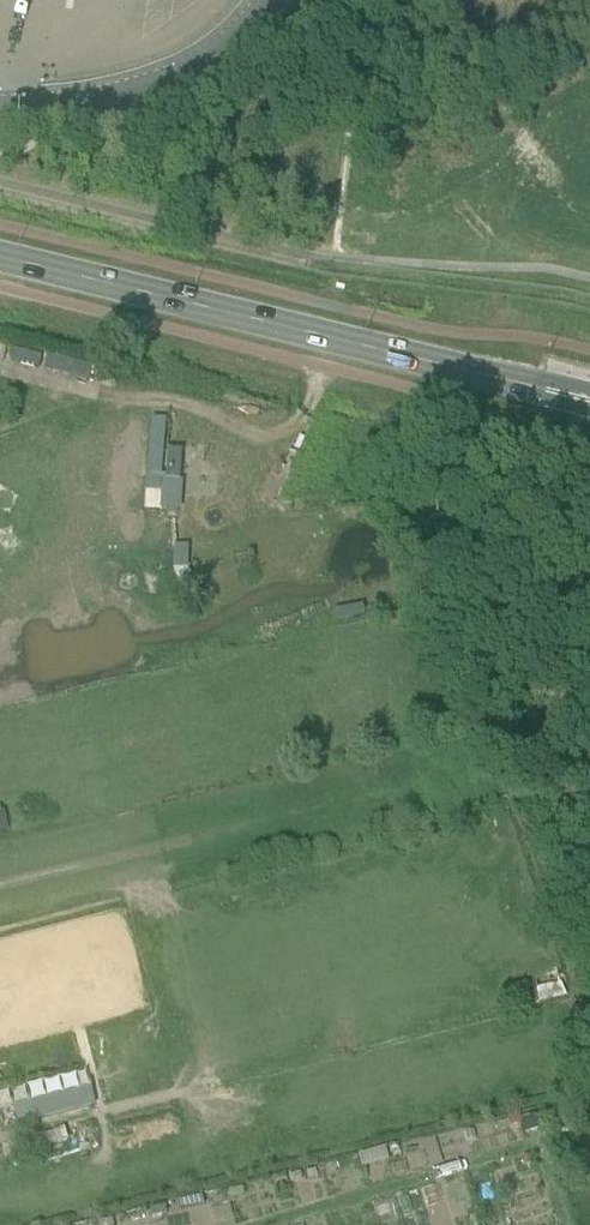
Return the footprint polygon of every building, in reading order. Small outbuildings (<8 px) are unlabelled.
[(13,351),(10,362),(37,369),(40,358),(13,351)] [(46,356),(43,370),(87,381),(90,367),(46,356)] [(167,450),(165,480),(179,482),(181,451),(167,450)] [(0,1093),(0,1107),(26,1103),(24,1090),(0,1093)] [(57,1098),(31,1104),(35,1118),(60,1112),(92,1104),(88,1090),(57,1098)] [(535,1116),(520,1121),(524,1134),(539,1130),(535,1116)] [(53,1134),(25,1142),(28,1154),(56,1146),(53,1134)] [(314,1171),(305,1173),(307,1182),(317,1179),(314,1171)] [(300,1173),(287,1176),(289,1183),(301,1181),(300,1173)] [(164,1207),(149,1211),(151,1220),(166,1216),(164,1207)]
